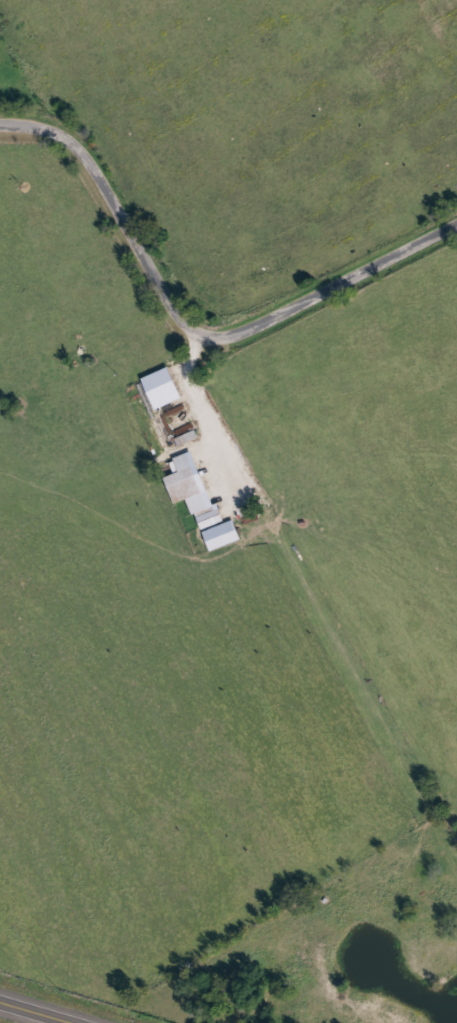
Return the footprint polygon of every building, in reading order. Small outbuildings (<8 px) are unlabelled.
[(165,478),(194,467),(204,493),(175,504),(165,478)] [(201,531),(223,522),(218,509),(196,518),(201,531)] [(210,552),(241,540),(234,521),(202,533),(210,552)]
